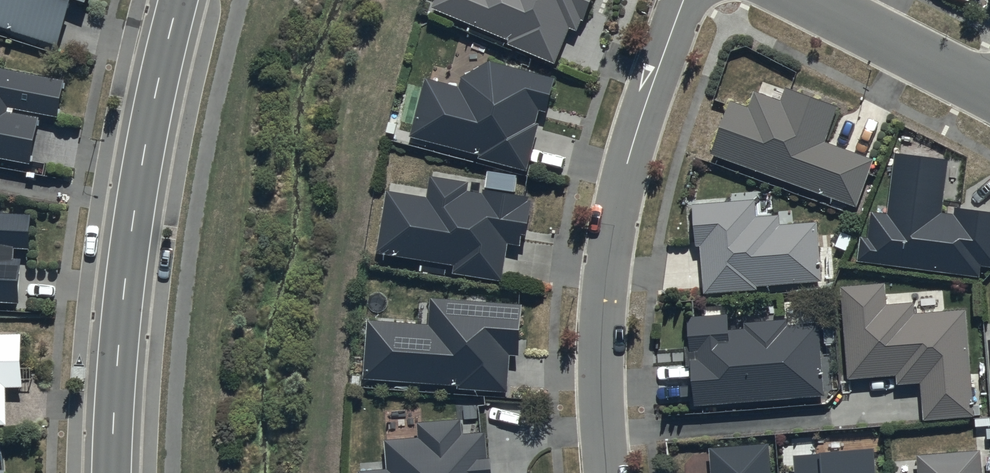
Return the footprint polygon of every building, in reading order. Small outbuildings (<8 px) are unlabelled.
[(60,48),(76,1),(88,6),(90,0),(0,0),(0,27),(60,48)] [(433,9),(511,41),(510,44),(555,63),(570,27),(578,31),(583,20),(584,20),(592,0),(436,0),(433,9)] [(460,90),(426,81),(412,137),(482,155),(481,159),(528,171),(540,125),(537,124),(540,112),(546,114),(555,81),(489,64),(462,79),(460,90)] [(0,69),(0,160),(31,166),(41,120),(9,113),(10,109),(59,119),(66,83),(0,69)] [(838,108),(787,89),(782,103),(755,94),(750,109),(731,102),(713,155),(856,208),(872,163),(824,145),(838,108)] [(896,156),(889,217),(872,215),(869,239),(861,238),(859,263),(979,279),(981,266),(989,267),(989,214),(956,210),(955,218),(941,216),(947,161),(896,156)] [(427,198),(387,192),(378,253),(455,265),(454,275),(503,282),(509,246),(521,248),(522,237),(529,238),(534,205),(528,204),(529,198),(484,192),(483,195),(467,192),(469,183),(430,177),(427,198)] [(754,202),(694,206),(695,241),(696,241),(697,246),(701,246),(704,294),(757,290),(757,286),(822,282),(818,224),(780,226),(779,217),(755,219),(754,202)] [(0,219),(0,307),(23,309),(26,263),(17,263),(18,253),(31,254),(33,221),(0,219)] [(884,284),(842,287),(849,380),(898,376),(898,384),(921,382),(924,422),(975,418),(967,312),(913,316),(912,305),(886,307),(884,284)] [(430,326),(368,322),(365,381),(457,387),(456,391),(508,394),(510,357),(520,358),(523,306),(431,300),(430,326)] [(728,317),(689,319),(691,352),(699,352),(700,363),(692,363),(695,406),(824,396),(818,326),(786,328),(786,322),(746,325),(746,330),(729,331),(728,317)] [(10,427),(9,389),(25,389),(25,335),(0,336),(0,427),(10,427)] [(359,472),(493,472),(492,459),(489,460),(487,433),(463,435),(462,421),(418,423),(419,440),(386,442),(387,470),(359,472)] [(712,451),(713,472),(772,472),(769,445),(712,451)] [(795,457),(796,472),(877,472),(875,450),(795,457)] [(980,452),(918,456),(919,472),(981,472),(980,452)]
